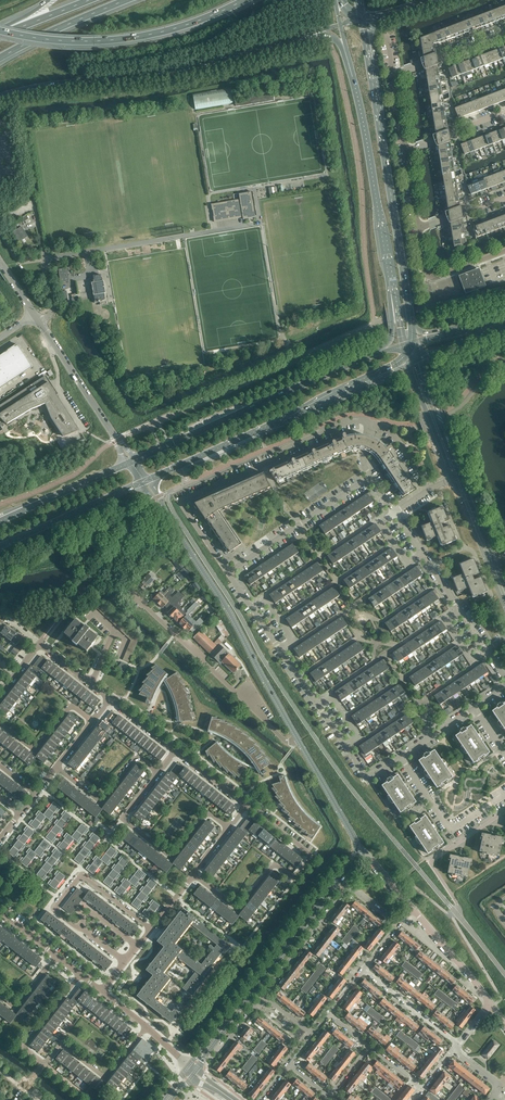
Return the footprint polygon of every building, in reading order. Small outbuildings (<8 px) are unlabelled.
[(503,19),(499,9),(494,11),(498,21),(498,20),(503,19)] [(498,21),(494,11),(490,12),(494,23),(494,22),(498,21)] [(494,23),(490,12),(486,14),(490,24),(490,23),(494,23)] [(490,24),(486,14),(481,16),(485,26),(486,26),(485,25),(490,24)] [(485,26),(481,16),(477,17),(481,28),(481,27),(485,26)] [(477,29),(473,19),(469,20),(473,31),(473,30),(477,29)] [(473,31),(469,20),(464,22),(468,32),(469,32),(468,31),(473,31)] [(468,32),(464,22),(460,24),(464,34),(464,33),(468,32)] [(464,34),(460,24),(456,25),(460,36),(460,35),(464,34)] [(460,36),(456,25),(452,27),(456,37),(455,36),(460,36)] [(456,37),(452,27),(447,29),(451,39),(451,38),(456,37)] [(451,39),(447,29),(443,30),(447,40),(451,39)] [(447,40),(443,30),(439,32),(443,42),(443,41),(447,40)] [(443,42),(439,32),(434,33),(438,43),(443,42)] [(436,53),(435,48),(433,49),(432,45),(433,45),(433,44),(438,43),(434,33),(420,39),(422,51),(419,51),(420,59),(421,59),(423,58),(424,64),(425,69),(430,67),(438,64),(437,59),(436,53)] [(503,59),(499,49),(494,51),(498,61),(503,59)] [(498,61),(494,51),(490,53),(493,62),(498,61)] [(493,62),(490,53),(485,54),(489,64),(493,62)] [(489,64),(485,54),(481,56),(484,66),(489,64)] [(484,66),(481,56),(476,58),(480,68),(484,66)] [(480,68),(476,58),(471,60),(475,69),(480,68)] [(475,69),(471,60),(467,61),(471,71),(475,69)] [(471,71),(467,61),(462,63),(466,73),(471,71)] [(466,73),(462,63),(458,65),(461,75),(466,73)] [(461,75),(458,65),(453,66),(457,76),(461,75)] [(457,76),(453,66),(448,68),(450,74),(449,74),(450,80),(451,80),(451,79),(452,79),(453,79),(453,78),(454,78),(455,78),(455,77),(457,76)] [(233,103),(230,87),(193,94),(195,110),(233,103)] [(442,95),(442,91),(442,90),(429,92),(430,99),(431,104),(432,109),(444,107),(444,106),(444,103),(438,104),(438,102),(443,100),(443,95),(442,95)] [(503,102),(499,92),(493,94),(497,104),(503,102)] [(497,104),(493,94),(488,96),(492,106),(497,104)] [(236,106),(274,100),(273,95),(235,101),(236,106)] [(492,106),(488,96),(482,98),(486,108),(492,106)] [(486,108),(482,98),(477,100),(481,110),(486,108)] [(481,110),(477,100),(471,102),(475,112),(481,110)] [(475,112),(471,102),(466,104),(470,114),(475,112)] [(470,114),(466,104),(461,106),(464,116),(470,114)] [(464,116),(461,106),(455,108),(457,114),(456,114),(457,120),(458,120),(459,120),(459,119),(460,119),(461,118),(462,118),(462,117),(464,116)] [(449,135),(448,130),(448,129),(448,126),(447,125),(435,127),(436,134),(435,134),(436,135),(436,140),(437,146),(437,147),(438,146),(438,150),(451,148),(451,147),(450,142),(450,141),(449,135)] [(502,140),(498,131),(494,132),(497,142),(502,140)] [(497,142),(494,132),(489,134),(493,144),(497,142)] [(493,144),(489,134),(485,136),(488,146),(493,144)] [(488,146),(485,136),(480,137),(484,147),(488,146)] [(484,147),(480,137),(475,139),(479,149),(484,147)] [(479,149),(475,139),(471,141),(475,151),(479,149)] [(475,151),(471,141),(466,143),(470,153),(475,151)] [(470,153),(466,143),(461,145),(463,150),(462,151),(463,156),(464,156),(465,156),(466,155),(467,155),(467,154),(468,153),(470,153)] [(455,172),(454,168),(454,166),(441,168),(444,186),(457,184),(457,183),(456,176),(455,172)] [(504,182),(500,172),(495,174),(498,184),(503,183),(504,182)] [(498,184),(495,174),(489,177),(493,187),(494,186),(498,184)] [(493,187),(489,177),(484,179),(488,189),(492,187),(493,187)] [(488,189),(484,179),(478,181),(482,191),(483,190),(488,189)] [(482,191),(478,181),(473,183),(477,193),(481,191),(482,191)] [(477,193),(473,183),(467,185),(469,190),(468,191),(469,197),(470,197),(471,196),(472,196),(473,195),(474,194),(477,193)] [(256,217),(252,192),(239,194),(240,200),(211,204),(212,210),(213,210),(214,216),(213,216),(214,222),(243,217),(243,219),(256,217)] [(463,218),(462,212),(461,206),(460,206),(460,203),(460,202),(447,204),(448,211),(449,217),(450,222),(450,223),(451,227),(463,225),(463,224),(462,218),(463,218)] [(30,221),(27,216),(26,215),(21,218),(21,220),(23,222),(25,221),(26,223),(30,221)] [(498,215),(495,217),(494,217),(499,229),(503,227),(498,215)] [(494,217),(493,217),(490,219),(494,231),(499,229),(494,217)] [(490,219),(487,220),(486,220),(490,232),(494,231),(490,219)] [(486,220),(485,221),(481,222),(486,234),(490,232),(486,220)] [(481,222),(478,223),(477,223),(482,236),(486,234),(481,222)] [(477,223),(476,224),(473,225),(476,238),(482,236),(477,223)] [(28,236),(22,227),(12,233),(18,243),(28,236)] [(466,243),(466,239),(453,241),(454,247),(462,246),(462,245),(466,243)] [(69,282),(67,268),(58,269),(60,283),(69,282)] [(484,283),(480,272),(479,268),(461,275),(459,276),(459,278),(464,292),(465,294),(469,293),(483,287),(486,286),(485,283),(484,283)] [(105,293),(103,281),(104,281),(103,281),(102,278),(101,278),(101,274),(99,275),(99,276),(98,276),(98,275),(98,276),(96,276),(95,276),(95,275),(93,276),(94,279),(91,280),(92,283),(92,285),(93,288),(91,288),(91,291),(93,290),(94,293),(93,293),(94,295),(94,299),(94,303),(100,302),(100,301),(101,300),(101,301),(101,300),(102,300),(102,301),(104,301),(104,300),(106,300),(106,299),(105,300),(105,297),(105,293),(106,293),(105,293)] [(11,355),(20,349),(17,344),(8,350),(11,355)] [(14,359),(23,353),(20,349),(11,355),(14,359)] [(15,362),(14,359),(11,355),(8,350),(2,354),(10,365),(15,362)] [(17,364),(26,358),(23,353),(14,359),(15,362),(17,364)] [(2,354),(0,355),(0,362),(5,369),(10,365),(2,354)] [(20,368),(29,362),(26,358),(17,364),(20,368)] [(23,373),(20,368),(17,364),(15,362),(10,365),(18,377),(23,373)] [(32,367),(29,362),(20,368),(23,373),(32,367)] [(18,377),(10,365),(5,369),(12,380),(18,377)] [(5,369),(0,372),(0,374),(7,384),(12,380),(5,369)] [(45,404),(51,418),(58,429),(59,430),(63,436),(63,437),(80,430),(57,395),(58,394),(46,375),(44,376),(35,383),(0,405),(0,433),(3,430),(1,426),(5,423),(7,424),(8,424),(31,409),(45,404)] [(293,474),(340,453),(347,450),(353,448),(359,448),(365,449),(370,451),(375,455),(383,446),(380,443),(376,441),(368,437),(360,436),(355,436),(351,437),(349,437),(349,436),(346,436),(345,434),(345,433),(344,433),(343,434),(343,435),(342,435),(343,438),(335,441),(334,441),(333,441),(332,441),(332,442),(333,445),(329,446),(328,444),(315,450),(314,450),(313,450),(312,450),(312,451),(313,454),(309,455),(308,453),(294,459),(293,459),(292,459),(292,460),(291,460),(291,461),(292,463),(289,464),(288,462),(281,465),(286,477),(287,479),(294,476),(293,474)] [(379,459),(389,451),(391,449),(391,448),(391,447),(390,447),(390,446),(389,446),(389,447),(389,446),(387,448),(385,446),(384,447),(383,446),(375,455),(379,459)] [(403,472),(398,464),(398,463),(398,462),(397,462),(396,462),(394,463),(392,459),(394,458),(389,451),(379,459),(392,480),(403,472)] [(286,477),(281,465),(273,469),(274,469),(270,471),(270,472),(270,473),(271,473),(277,482),(286,477)] [(415,489),(410,483),(410,482),(411,482),(411,481),(410,481),(410,480),(409,480),(407,481),(404,478),(406,476),(403,472),(392,480),(404,496),(415,489)] [(227,523),(219,510),(270,488),(263,473),(209,497),(210,499),(203,502),(202,500),(203,500),(195,503),(228,553),(240,545),(226,524),(227,523)] [(373,502),(369,497),(372,495),(369,492),(363,497),(369,505),(373,502)] [(369,505),(363,497),(358,500),(364,508),(369,505)] [(364,508),(358,500),(354,503),(360,511),(364,508)] [(360,511),(354,503),(350,505),(356,514),(360,511)] [(356,514),(350,505),(345,508),(351,517),(356,514)] [(455,539),(450,525),(449,526),(448,521),(442,507),(428,513),(432,522),(425,525),(426,526),(422,527),(426,539),(431,538),(431,539),(438,536),(441,545),(445,543),(445,544),(452,541),(451,541),(455,539)] [(351,517),(345,508),(341,511),(347,520),(351,517)] [(347,520),(341,511),(337,514),(343,523),(347,520)] [(343,523),(337,514),(332,517),(338,526),(343,523)] [(338,526),(332,517),(328,520),(334,529),(338,526)] [(334,529),(328,520),(324,523),(330,531),(334,529)] [(330,531),(324,523),(319,526),(325,535),(330,531)] [(381,532),(375,524),(371,527),(377,535),(381,532)] [(377,535),(371,527),(366,530),(372,538),(377,535)] [(372,538),(366,530),(362,532),(368,541),(372,538)] [(368,541),(362,532),(358,535),(364,544),(368,541)] [(364,544),(358,535),(353,538),(359,547),(364,544)] [(359,547),(353,538),(349,541),(355,550),(359,547)] [(355,550),(349,541),(345,544),(351,553),(355,550)] [(298,553),(293,544),(288,547),(294,556),(298,553)] [(351,553),(345,544),(341,547),(346,556),(351,553)] [(294,556),(288,547),(284,550),(290,559),(294,556)] [(346,556),(341,547),(336,550),(342,559),(346,556)] [(397,557),(392,548),(387,551),(393,560),(397,557)] [(290,559),(284,550),(279,553),(285,561),(290,559)] [(342,559),(336,550),(332,553),(338,561),(342,559)] [(393,560),(387,551),(383,554),(389,562),(393,560)] [(285,561),(279,553),(275,556),(281,564),(285,561)] [(338,561),(332,553),(325,557),(327,561),(330,559),(333,564),(338,561)] [(389,562),(383,554),(378,557),(384,565),(389,562)] [(281,564),(275,556),(271,559),(277,567),(281,564)] [(384,565),(378,557),(374,560),(380,568),(384,565)] [(277,567),(271,559),(267,562),(272,570),(277,567)] [(486,591),(480,577),(479,573),(475,564),(473,559),(459,564),(463,574),(456,577),(457,577),(452,579),(457,591),(462,590),(469,588),(472,596),(476,595),(476,596),(483,593),(482,592),(486,591)] [(380,568),(374,560),(370,563),(376,571),(380,568)] [(323,571),(320,566),(322,564),(320,561),(313,566),(319,574),(323,571)] [(272,570),(267,562),(262,564),(268,573),(272,570)] [(376,571),(370,563),(365,566),(371,574),(376,571)] [(268,573),(262,564),(258,567),(264,576),(268,573)] [(424,574),(421,568),(418,565),(412,570),(418,578),(424,574)] [(319,574),(313,566),(309,569),(314,577),(319,574)] [(371,574),(365,566),(361,568),(367,577),(371,574)] [(181,580),(189,573),(184,567),(182,568),(183,569),(176,575),(181,580)] [(264,576),(258,567),(254,570),(259,579),(264,576)] [(367,577),(361,568),(357,571),(363,580),(367,577)] [(314,577),(309,569),(304,571),(310,580),(314,577)] [(259,579),(254,570),(249,573),(255,582),(259,579)] [(418,578),(412,570),(408,573),(413,581),(418,578)] [(310,580),(304,571),(300,574),(306,583),(310,580)] [(363,580),(357,571),(353,574),(358,583),(363,580)] [(255,582),(249,573),(243,578),(245,581),(247,579),(251,585),(255,582)] [(413,581),(408,573),(403,575),(409,584),(413,581)] [(306,583),(300,574),(296,577),(301,586),(306,583)] [(358,583),(353,574),(348,577),(354,586),(358,583)] [(144,590),(154,580),(151,577),(148,575),(139,585),(144,590)] [(409,584),(403,575),(399,578),(405,587),(409,584)] [(301,586),(296,577),(291,580),(297,589),(301,586)] [(354,586),(348,577),(342,582),(344,585),(346,583),(350,589),(354,586)] [(405,587),(399,578),(395,581),(400,590),(405,587)] [(297,589),(291,580),(287,583),(293,592),(297,589)] [(400,590),(395,581),(390,584),(396,593),(400,590)] [(293,592),(287,583),(283,586),(288,595),(293,592)] [(396,593),(390,584),(386,587),(392,596),(396,593)] [(340,596),(336,590),(338,589),(336,585),(329,590),(335,599),(340,596)] [(288,595),(283,586),(278,589),(284,598),(288,595)] [(392,596),(386,587),(382,590),(387,599),(392,596)] [(158,604),(170,591),(168,589),(162,595),(159,593),(153,599),(158,604)] [(284,598),(278,589),(274,592),(280,600),(284,598)] [(439,600),(435,594),(437,593),(435,589),(428,594),(434,603),(439,600)] [(335,599),(329,590),(325,593),(331,601),(335,599)] [(387,599),(382,590),(377,593),(383,602),(387,599)] [(169,602),(166,599),(172,593),(170,591),(158,604),(163,608),(169,602)] [(280,600),(274,592),(270,595),(275,603),(280,600)] [(331,601),(325,593),(321,596),(326,604),(331,601)] [(383,602),(377,593),(373,596),(379,604),(383,602)] [(170,610),(182,598),(178,594),(166,606),(170,610)] [(434,603),(428,594),(424,597),(430,605),(434,603)] [(326,604),(321,596),(316,599),(322,607),(326,604)] [(379,604),(373,596),(369,599),(374,607),(379,604)] [(430,605),(424,597),(420,600),(425,608),(430,605)] [(322,607),(316,599),(312,602),(318,610),(322,607)] [(425,608),(420,600),(415,603),(421,611),(425,608)] [(318,610),(312,602),(308,605),(313,613),(318,610)] [(214,643),(201,630),(193,638),(209,653),(210,652),(211,653),(220,644),(230,635),(216,612),(215,612),(210,603),(205,606),(205,607),(202,608),(204,611),(207,610),(222,635),(214,643)] [(421,611),(415,603),(411,606),(417,614),(421,611)] [(173,618),(179,611),(177,609),(178,607),(176,605),(168,613),(170,615),(169,616),(171,617),(172,617),(173,618)] [(313,613),(308,605),(303,607),(309,616),(313,613)] [(417,614),(411,606),(407,608),(412,617),(417,614)] [(309,616),(303,607),(299,610),(305,619),(309,616)] [(412,617),(407,608),(402,611),(408,620),(412,617)] [(305,619),(299,610),(295,613),(301,622),(305,619)] [(177,622),(184,616),(179,611),(173,618),(177,622)] [(408,620),(402,611),(398,614),(404,623),(408,620)] [(301,622),(295,613),(290,616),(296,625),(301,622)] [(404,623),(398,614),(394,617),(400,626),(404,623)] [(296,625),(290,616),(286,619),(292,628),(296,625)] [(183,628),(189,622),(191,620),(190,618),(188,620),(185,617),(179,623),(183,628)] [(348,625),(342,617),(337,620),(343,628),(348,625)] [(400,626),(394,617),(389,620),(395,629),(400,626)] [(199,627),(197,626),(199,624),(192,618),(191,620),(189,622),(183,628),(188,632),(190,631),(192,633),(199,627)] [(98,637),(96,635),(89,630),(90,629),(85,626),(85,627),(76,620),(65,634),(72,640),(71,641),(73,642),(77,646),(78,645),(87,652),(98,637)] [(343,628),(337,620),(333,623),(339,631),(343,628)] [(395,629),(389,620),(385,623),(391,632),(395,629)] [(447,629),(441,621),(436,624),(442,632),(447,629)] [(6,637),(12,629),(9,626),(10,625),(8,623),(7,625),(1,633),(3,635),(4,636),(6,637)] [(339,631),(333,623),(329,626),(334,634),(339,631)] [(442,632),(436,624),(432,627),(438,635),(442,632)] [(334,634),(329,626),(324,629),(330,637),(334,634)] [(11,641),(17,633),(14,630),(15,629),(13,627),(12,629),(6,637),(8,639),(9,640),(11,641)] [(438,635),(432,627),(428,630),(433,638),(438,635)] [(330,637),(324,629),(320,632),(326,640),(330,637)] [(433,638),(428,630),(423,633),(429,641),(433,638)] [(19,641),(23,637),(19,634),(20,633),(19,631),(17,633),(11,641),(13,643),(14,644),(16,645),(17,644),(19,641)] [(326,640),(320,632),(316,634),(321,643),(326,640)] [(429,641),(423,633),(419,636),(425,644),(429,641)] [(321,643),(316,634),(311,637),(317,646),(321,643)] [(425,644),(419,636),(415,638),(420,647),(425,644)] [(317,646),(311,637),(307,640),(313,649),(317,646)] [(420,647),(415,638),(410,641),(416,650),(420,647)] [(313,649),(307,640),(303,643),(308,652),(313,649)] [(364,650),(358,641),(354,644),(359,653),(364,650)] [(416,650),(410,641),(406,644),(412,653),(416,650)] [(308,652),(303,643),(298,646),(304,655),(308,652)] [(241,665),(220,644),(211,653),(210,654),(221,664),(222,662),(233,673),(241,665)] [(359,653),(354,644),(349,647),(355,656),(359,653)] [(412,653),(406,644),(402,647),(408,656),(412,653)] [(463,654),(457,645),(453,648),(458,657),(463,654)] [(304,655),(298,646),(292,651),(294,654),(296,652),(300,658),(304,655)] [(355,656),(349,647),(345,650),(351,659),(355,656)] [(408,656),(402,647),(397,650),(403,659),(408,656)] [(458,657),(453,648),(448,651),(454,660),(458,657)] [(351,659),(345,650),(341,653),(346,662),(351,659)] [(403,659),(397,650),(391,655),(393,658),(395,656),(399,662),(403,659)] [(454,660),(448,651),(444,654),(450,663),(454,660)] [(346,662),(341,653),(336,656),(342,664),(346,662)] [(450,663),(444,654),(440,657),(446,666),(450,663)] [(342,664),(336,656),(332,659),(338,667),(342,664)] [(446,666),(440,657),(435,660),(441,668),(446,666)] [(389,669),(385,663),(387,662),(385,658),(378,663),(384,672),(389,669)] [(338,667),(332,659),(328,662),(333,670),(338,667)] [(47,671),(53,663),(48,660),(47,661),(45,664),(43,667),(42,668),(47,671)] [(441,668),(435,660),(431,663),(437,671),(441,668)] [(333,670),(328,662),(323,665),(329,673),(333,670)] [(488,672),(484,667),(486,666),(484,662),(477,667),(483,675),(488,672)] [(51,675),(57,667),(53,663),(47,671),(51,675)] [(384,672),(378,663),(374,666),(380,674),(384,672)] [(437,671),(431,663),(427,666),(433,674),(437,671)] [(329,673),(323,665),(319,667),(325,676),(329,673)] [(39,672),(33,667),(32,666),(28,670),(36,676),(39,672)] [(157,689),(160,684),(161,682),(164,678),(165,676),(167,673),(158,666),(151,672),(150,672),(152,673),(146,679),(148,680),(142,686),(142,687),(144,688),(139,694),(139,695),(147,698),(146,703),(150,705),(151,705),(153,697),(154,695),(156,690),(157,689)] [(380,674),(374,666),(370,669),(376,677),(380,674)] [(433,674),(427,666),(422,669),(428,677),(433,674)] [(55,678),(61,670),(57,667),(51,675),(55,678)] [(325,676),(319,667),(315,670),(320,679),(325,676)] [(483,675),(477,667),(473,670),(479,678),(483,675)] [(376,677),(370,669),(365,672),(371,680),(376,677)] [(428,677),(422,669),(418,671),(424,680),(428,677)] [(36,676),(28,670),(25,674),(33,681),(36,676)] [(59,681),(66,673),(61,670),(55,678),(59,681)] [(320,679),(315,670),(308,675),(310,678),(312,677),(316,682),(320,679)] [(479,678),(473,670),(469,673),(475,681),(479,678)] [(424,680),(418,671),(414,674),(420,683),(424,680)] [(371,680),(365,672),(361,675),(367,683),(371,680)] [(64,685),(70,677),(66,673),(59,681),(64,685)] [(475,681),(469,673),(464,676),(470,684),(475,681)] [(33,681),(25,674),(21,679),(29,685),(33,681)] [(191,703),(186,697),(189,696),(188,695),(183,689),(186,688),(185,687),(180,681),(182,680),(181,680),(175,674),(167,679),(165,680),(167,682),(168,684),(170,689),(171,691),(173,696),(174,698),(176,703),(176,705),(178,710),(178,712),(179,717),(179,719),(179,722),(193,721),(193,720),(190,713),(193,712),(192,712),(189,705),(191,704),(191,703)] [(420,683),(414,674),(407,679),(409,682),(412,681),(415,686),(420,683)] [(367,683),(361,675),(357,677),(363,686),(367,683)] [(470,684),(464,676),(460,678),(466,687),(470,684)] [(68,688),(74,680),(70,677),(64,685),(68,688)] [(363,686),(357,677),(352,680),(358,689),(363,686)] [(466,687),(460,678),(456,681),(462,690),(466,687)] [(29,685),(21,679),(18,683),(26,689),(29,685)] [(72,691),(78,684),(74,680),(68,688),(72,691)] [(358,689),(352,680),(348,683),(354,692),(355,694),(360,691),(358,689)] [(462,690),(456,681),(452,684),(457,693),(462,690)] [(26,689),(18,683),(15,687),(23,693),(26,689)] [(354,692),(348,683),(344,686),(350,695),(354,692)] [(405,693),(401,687),(404,686),(401,683),(395,687),(401,696),(405,693)] [(77,695),(83,687),(78,684),(72,691),(77,695)] [(457,693),(452,684),(447,687),(453,696),(457,693)] [(350,695),(344,686),(340,689),(345,698),(350,695)] [(23,693),(15,687),(11,692),(19,698),(23,693)] [(81,698),(87,690),(83,687),(77,695),(81,698)] [(401,696),(395,687),(390,690),(396,699),(401,696)] [(453,696),(447,687),(443,690),(449,699),(453,696)] [(345,698),(340,689),(335,692),(341,701),(345,698)] [(85,701),(91,694),(87,690),(81,698),(85,701)] [(396,699),(390,690),(386,693),(392,702),(396,699)] [(449,699),(443,690),(439,693),(444,702),(445,702),(446,704),(450,701),(449,699)] [(19,698),(11,692),(8,696),(16,702),(19,698)] [(392,702),(386,693),(382,696),(388,705),(392,702)] [(444,702),(439,693),(434,696),(440,705),(444,702)] [(89,705),(96,697),(91,694),(85,701),(89,705)] [(16,702),(8,696),(5,700),(13,706),(16,702)] [(388,705),(382,696),(378,699),(383,707),(388,705)] [(94,708),(100,700),(96,697),(89,705),(94,708)] [(383,707),(378,699),(373,702),(379,710),(383,707)] [(13,706),(5,700),(1,704),(9,711),(13,706)] [(379,710),(373,702),(369,705),(375,713),(379,710)] [(501,705),(500,703),(497,705),(498,706),(492,711),(501,725),(504,722),(504,702),(501,705)] [(1,704),(0,706),(0,710),(6,715),(9,711),(1,704)] [(375,713),(369,705),(365,708),(370,716),(375,713)] [(370,716),(365,708),(360,710),(366,719),(370,716)] [(366,719),(360,710),(356,713),(362,722),(366,719)] [(362,722),(356,713),(351,716),(357,725),(362,722)] [(78,720),(70,714),(67,718),(75,724),(78,720)] [(413,723),(407,714),(403,717),(409,726),(413,723)] [(117,726),(123,719),(119,715),(118,716),(116,719),(114,722),(113,723),(117,726)] [(409,726),(403,717),(398,720),(404,729),(409,726)] [(75,724),(67,718),(63,722),(71,728),(75,724)] [(121,730),(127,722),(123,719),(117,726),(121,730)] [(271,763),(265,757),(267,756),(260,751),(262,749),(261,749),(254,744),(256,743),(256,742),(248,739),(250,737),(249,736),(249,737),(242,733),(243,731),(235,729),(236,727),(235,727),(227,725),(228,723),(220,722),(221,719),(220,719),(211,719),(208,730),(212,731),(218,734),(225,737),(231,741),(237,745),(243,750),(248,755),(252,760),(254,762),(257,766),(258,768),(262,775),(266,773),(264,768),(271,763)] [(404,729),(398,720),(394,723),(400,732),(404,729)] [(110,727),(104,722),(102,721),(99,725),(107,731),(110,727)] [(71,728),(63,722),(60,727),(68,733),(71,728)] [(126,733),(132,725),(127,722),(121,730),(126,733)] [(400,732),(394,723),(390,726),(396,734),(400,732)] [(107,731),(99,725),(95,729),(103,736),(107,731)] [(130,737),(136,729),(132,725),(126,733),(130,737)] [(480,739),(478,735),(471,725),(464,729),(463,727),(460,729),(462,731),(455,736),(464,749),(480,739)] [(396,734),(390,726),(386,729),(391,737),(396,734)] [(68,733),(60,727),(57,731),(64,737),(68,733)] [(103,736),(95,729),(92,734),(100,740),(103,736)] [(134,740),(140,732),(136,729),(130,737),(134,740)] [(391,737),(386,729),(381,732),(387,740),(391,737)] [(8,736),(5,734),(6,732),(4,731),(3,732),(0,736),(0,742),(2,744),(8,736)] [(64,737),(57,731),(53,735),(61,741),(64,737)] [(138,743),(145,735),(140,732),(134,740),(138,743)] [(387,740),(381,732),(377,735),(383,743),(387,740)] [(100,740),(92,734),(88,738),(96,744),(100,740)] [(14,741),(14,740),(10,738),(11,737),(9,735),(8,736),(2,744),(8,748),(14,741)] [(61,741),(53,735),(50,739),(58,746),(61,741)] [(143,747),(149,739),(145,735),(138,743),(143,747)] [(383,743),(377,735),(373,738),(378,746),(383,743)] [(96,744),(88,738),(85,742),(93,749),(96,744)] [(378,746),(373,738),(368,740),(374,749),(378,746)] [(13,753),(19,745),(16,742),(17,741),(15,739),(14,740),(14,741),(8,748),(13,753)] [(58,746),(50,739),(46,744),(54,750),(58,746)] [(147,750),(153,742),(149,739),(143,747),(147,750)] [(490,752),(482,742),(480,739),(464,749),(474,763),(480,759),(481,761),(484,759),(483,757),(490,752)] [(374,749),(368,740),(364,743),(370,752),(374,749)] [(93,749),(85,742),(82,747),(90,753),(93,749)] [(151,753),(157,745),(153,742),(147,750),(151,753)] [(241,763),(235,759),(230,756),(229,755),(225,751),(223,750),(219,746),(218,745),(216,742),(207,750),(211,758),(213,757),(217,764),(218,764),(219,762),(224,769),(226,767),(231,774),(232,774),(233,772),(239,778),(245,765),(241,763)] [(370,752),(364,743),(357,748),(359,751),(362,750),(365,755),(370,752)] [(25,749),(21,746),(22,745),(20,744),(19,745),(13,753),(19,757),(25,749)] [(54,750),(46,744),(43,748),(51,754),(54,750)] [(156,757),(162,749),(157,745),(151,753),(156,757)] [(90,753),(82,747),(78,751),(86,757),(90,753)] [(24,761),(30,753),(27,751),(28,750),(25,748),(25,749),(19,757),(24,761)] [(51,754),(43,748),(40,752),(48,758),(51,754)] [(160,760),(166,752),(162,749),(156,757),(160,760)] [(444,763),(441,759),(434,750),(428,754),(426,752),(423,754),(425,756),(418,760),(428,774),(444,763)] [(86,757),(78,751),(75,755),(83,761),(86,757)] [(30,766),(37,757),(44,763),(48,758),(40,752),(35,758),(32,755),(33,754),(31,752),(30,753),(24,761),(30,766)] [(83,761),(75,755),(72,759),(80,766),(83,761)] [(80,766),(72,759),(68,764),(76,770),(80,766)] [(453,777),(446,768),(444,763),(428,774),(437,788),(443,784),(445,786),(448,784),(446,782),(453,777)] [(144,772),(136,765),(133,770),(141,776),(144,772)] [(183,778),(189,770),(185,767),(184,768),(182,771),(180,773),(179,775),(183,778)] [(141,776),(133,770),(129,774),(137,780),(141,776)] [(187,782),(194,774),(189,770),(183,778),(187,782)] [(176,778),(170,774),(168,773),(165,777),(173,783),(176,779),(176,778)] [(137,780),(129,774),(126,778),(134,784),(137,780)] [(192,785),(198,777),(194,774),(187,782),(192,785)] [(407,788),(405,785),(398,774),(391,779),(390,777),(387,779),(388,781),(382,785),(391,799),(407,788)] [(300,809),(297,804),(296,803),(293,798),(292,796),(290,791),(289,790),(287,785),(286,783),(284,775),(279,776),(280,782),(272,784),(272,785),(277,792),(275,792),(275,793),(280,799),(278,800),(278,801),(284,806),(282,808),(283,808),(289,813),(287,815),(288,815),(294,820),(293,822),(300,826),(298,828),(299,828),(306,831),(305,833),(305,834),(314,836),(320,827),(317,825),(316,824),(312,820),(310,819),(306,815),(305,814),(301,810),(300,809)] [(4,787),(10,779),(6,776),(0,784),(4,787)] [(173,783),(165,777),(161,781),(169,787),(173,783)] [(196,788),(202,780),(198,777),(192,785),(196,788)] [(69,784),(66,781),(67,780),(65,778),(64,779),(58,787),(63,791),(69,784)] [(134,784),(126,778),(123,783),(131,789),(134,784)] [(9,790),(15,783),(10,779),(4,787),(9,790)] [(200,792),(207,784),(202,780),(196,788),(200,792)] [(169,787),(161,781),(158,785),(166,792),(169,787)] [(13,794),(19,786),(15,783),(9,790),(13,794)] [(68,796),(75,788),(74,788),(71,785),(72,784),(70,783),(69,784),(63,791),(68,796)] [(131,789),(123,783),(119,787),(127,793),(131,789)] [(205,795),(211,787),(207,784),(200,792),(205,795)] [(166,792),(158,785),(155,790),(163,796),(166,792)] [(17,797),(23,789),(19,786),(13,794),(17,797)] [(74,800),(80,792),(77,790),(77,789),(75,787),(74,788),(75,788),(68,796),(74,800)] [(127,793),(119,787),(116,791),(124,797),(127,793)] [(209,798),(215,790),(211,787),(205,795),(209,798)] [(416,802),(409,791),(407,788),(391,799),(400,813),(407,808),(408,810),(411,808),(409,806),(416,802)] [(22,801),(28,793),(23,789),(17,797),(22,801)] [(163,796),(155,790),(151,794),(159,800),(163,796)] [(213,802),(219,794),(215,790),(209,798),(213,802)] [(85,797),(82,794),(83,793),(81,791),(80,792),(74,800),(79,804),(85,797)] [(124,797),(116,791),(113,795),(121,802),(124,797)] [(159,800),(151,794),(148,798),(156,805),(159,800)] [(217,805),(224,797),(219,794),(213,802),(217,805)] [(91,801),(87,798),(88,797),(86,795),(85,797),(79,804),(85,809),(91,801)] [(121,802),(113,795),(109,800),(117,806),(121,802)] [(222,808),(228,800),(224,797),(217,805),(222,808)] [(156,805),(148,798),(145,803),(153,809),(156,805)] [(96,805),(93,803),(94,801),(92,800),(91,801),(85,809),(90,813),(96,805)] [(117,806),(109,800),(106,804),(114,810),(117,806)] [(226,812),(232,804),(228,800),(222,808),(226,812)] [(61,808),(54,802),(49,808),(54,813),(56,810),(58,812),(61,808)] [(153,809),(145,803),(141,807),(149,813),(153,809)] [(96,817),(103,809),(110,815),(114,810),(106,804),(102,809),(98,807),(99,806),(97,804),(96,805),(90,813),(96,817)] [(230,815),(237,807),(232,804),(226,812),(230,815)] [(149,813),(141,807),(138,811),(146,817),(149,813)] [(52,815),(54,813),(49,808),(44,815),(46,817),(51,821),(54,817),(52,815)] [(67,823),(72,816),(64,810),(61,814),(63,816),(61,818),(67,823)] [(41,823),(46,817),(44,815),(39,811),(36,815),(37,816),(35,818),(41,823)] [(146,817),(138,811),(134,816),(142,822),(146,817)] [(434,829),(432,826),(425,815),(419,820),(417,818),(414,820),(416,822),(409,826),(418,840),(434,829)] [(36,829),(41,823),(35,818),(33,821),(32,820),(29,824),(36,829)] [(62,829),(67,823),(61,818),(59,821),(57,819),(54,823),(56,824),(62,829)] [(215,827),(207,820),(203,825),(211,831),(215,827)] [(254,833),(260,825),(255,822),(254,823),(252,826),(250,828),(249,830),(254,833)] [(64,830),(62,829),(56,824),(51,831),(57,835),(59,833),(60,834),(64,830)] [(89,830),(82,824),(77,830),(82,835),(84,832),(86,834),(89,830)] [(211,831),(203,825),(200,829),(208,835),(211,831)] [(258,837),(264,829),(260,825),(254,833),(258,837)] [(29,838),(34,832),(27,826),(24,830),(25,831),(24,834),(29,838)] [(247,834),(246,834),(240,829),(239,828),(235,832),(243,838),(247,834)] [(134,835),(134,834),(131,832),(132,831),(130,829),(129,830),(123,838),(128,842),(134,835)] [(208,835),(200,829),(196,833),(204,840),(208,835)] [(262,840),(268,832),(264,829),(258,837),(262,840)] [(444,843),(437,832),(434,829),(418,840),(428,854),(434,849),(436,851),(438,849),(437,847),(444,843)] [(81,837),(82,835),(77,830),(72,837),(74,839),(79,843),(82,839),(81,837)] [(55,838),(57,835),(51,831),(46,837),(53,843),(57,839),(55,838)] [(95,845),(100,838),(93,832),(90,836),(91,838),(89,840),(95,845)] [(243,838),(235,832),(232,836),(240,842),(243,838)] [(266,843),(273,835),(268,832),(262,840),(266,843)] [(69,845),(74,839),(72,837),(67,833),(64,837),(66,838),(64,840),(69,845)] [(134,847),(140,839),(139,839),(136,836),(137,835),(135,833),(134,834),(134,835),(128,842),(134,847)] [(204,840),(196,833),(193,838),(201,844),(204,840)] [(499,855),(501,843),(503,843),(504,837),(482,833),(480,839),(482,839),(479,851),(486,852),(486,854),(492,855),(492,854),(499,855)] [(24,844),(29,838),(24,834),(22,836),(20,835),(17,839),(18,840),(24,845),(24,844)] [(271,847),(277,839),(273,835),(266,843),(271,847)] [(240,842),(232,836),(228,841),(236,847),(240,842)] [(139,851),(145,843),(142,840),(143,839),(140,838),(139,839),(140,839),(134,847),(139,851)] [(201,844),(193,838),(190,842),(198,848),(201,844)] [(52,845),(44,839),(39,846),(45,850),(47,848),(49,849),(52,845)] [(275,850),(281,842),(277,839),(271,847),(275,850)] [(26,846),(26,845),(24,844),(24,845),(18,840),(14,846),(19,851),(21,848),(23,849),(26,846)] [(64,851),(69,845),(64,840),(62,843),(60,842),(57,846),(64,851)] [(90,851),(95,845),(89,840),(87,843),(86,841),(83,845),(84,847),(90,851)] [(236,847),(228,841),(225,845),(233,851),(236,847)] [(150,847),(147,845),(148,844),(146,842),(145,843),(139,851),(144,855),(150,847)] [(198,848),(190,842),(186,846),(194,852),(198,848)] [(279,853),(285,845),(281,842),(275,850),(279,853)] [(233,851),(225,845),(222,849),(230,855),(233,851)] [(284,857),(290,849),(285,845),(279,853),(284,857)] [(17,853),(19,851),(14,846),(9,853),(16,858),(19,854),(17,853)] [(43,853),(45,850),(39,846),(34,852),(37,854),(42,858),(45,854),(43,853)] [(150,859),(156,852),(153,849),(153,848),(151,846),(150,847),(144,855),(150,859)] [(194,852),(186,846),(183,850),(191,857),(194,852)] [(92,852),(91,852),(90,851),(84,847),(79,853),(85,857),(87,855),(89,856),(92,852)] [(118,853),(111,847),(106,853),(112,858),(113,855),(115,856),(118,853)] [(32,860),(37,854),(34,852),(29,848),(26,852),(28,853),(26,856),(32,860)] [(57,860),(63,854),(55,848),(52,852),(54,853),(52,856),(57,860)] [(230,855),(222,849),(218,853),(226,860),(230,855)] [(288,860),(294,852),(290,849),(284,857),(288,860)] [(161,856),(158,853),(159,852),(157,850),(156,852),(150,859),(155,864),(161,856)] [(191,857),(183,850),(180,855),(188,861),(191,857)] [(292,863),(298,856),(294,852),(288,860),(292,863)] [(83,860),(85,857),(79,853),(74,859),(82,865),(85,861),(83,860)] [(110,860),(112,858),(106,853),(101,859),(101,860),(103,862),(108,865),(111,861),(110,860)] [(226,860),(218,853),(215,858),(223,864),(226,860)] [(467,876),(470,864),(471,864),(472,859),(450,854),(449,860),(450,860),(448,873),(454,874),(454,875),(460,876),(461,875),(467,876)] [(124,867),(129,861),(122,855),(119,859),(120,860),(118,863),(124,867)] [(167,860),(163,858),(164,856),(162,855),(161,856),(155,864),(161,868),(167,860)] [(188,861),(180,855),(176,859),(184,865),(188,861)] [(27,867),(32,860),(26,856),(24,858),(22,857),(19,861),(27,867)] [(52,867),(53,866),(57,860),(52,856),(50,858),(48,857),(45,861),(47,862),(52,867)] [(98,868),(103,862),(101,860),(101,859),(96,856),(93,859),(95,861),(93,863),(98,868)] [(297,867),(303,859),(298,856),(292,863),(297,867)] [(223,864),(215,858),(212,862),(220,868),(223,864)] [(166,872),(172,865),(169,862),(170,861),(168,859),(167,860),(161,868),(166,872)] [(184,865),(176,859),(173,863),(181,870),(184,865)] [(54,868),(54,867),(53,866),(52,867),(47,862),(42,868),(48,873),(49,870),(51,872),(54,868)] [(220,868),(212,862),(208,866),(216,872),(220,868)] [(93,874),(98,868),(93,863),(91,866),(89,864),(86,868),(93,874)] [(119,874),(124,867),(118,863),(116,865),(115,864),(112,868),(113,869),(119,874)] [(216,872),(208,866),(205,871),(213,877),(216,872)] [(46,875),(48,873),(42,868),(37,875),(44,880),(47,877),(46,875)] [(121,875),(119,874),(113,869),(108,876),(114,880),(116,878),(118,879),(121,875)] [(146,875),(144,873),(139,869),(134,875),(140,880),(142,877),(143,878),(146,875)] [(60,883),(65,876),(58,870),(55,874),(56,876),(54,878),(60,883)] [(281,878),(273,872),(269,877),(277,883),(281,878)] [(138,882),(140,880),(134,875),(129,881),(129,882),(131,884),(136,887),(139,884),(138,882)] [(112,883),(114,880),(108,876),(103,882),(111,888),(114,884),(112,883)] [(152,890),(157,883),(150,877),(147,881),(148,883),(146,885),(152,890)] [(277,883),(269,877),(266,881),(274,887),(277,883)] [(55,889),(60,883),(54,878),(52,881),(51,879),(48,883),(55,889)] [(127,890),(131,884),(129,882),(129,881),(124,878),(121,881),(123,883),(121,885),(127,890)] [(274,887),(266,881),(263,885),(270,891),(274,887)] [(122,896),(126,890),(127,890),(121,885),(119,888),(117,886),(114,890),(122,896)] [(147,896),(152,890),(146,885),(144,888),(143,886),(140,890),(141,891),(147,896)] [(206,891),(206,890),(202,888),(203,887),(201,885),(200,886),(194,894),(200,898),(206,891)] [(270,891),(263,885),(259,889),(267,896),(270,891)] [(211,895),(208,892),(209,891),(206,889),(206,890),(206,891),(200,898),(205,903),(211,895)] [(267,896),(259,889),(256,894),(264,900),(267,896)] [(106,902),(101,898),(90,890),(86,895),(83,898),(100,911),(106,902)] [(149,897),(147,896),(141,891),(136,898),(142,902),(144,900),(146,901),(149,897)] [(79,903),(83,898),(82,897),(80,896),(78,894),(77,893),(75,892),(71,897),(75,900),(74,902),(78,905),(80,903),(79,903)] [(211,907),(217,899),(216,899),(213,896),(214,895),(212,894),(211,895),(205,903),(211,907)] [(264,900),(256,894),(253,898),(260,904),(264,900)] [(78,905),(74,902),(75,900),(71,897),(69,899),(70,899),(66,904),(68,905),(70,907),(72,909),(74,910),(78,905)] [(140,905),(142,902),(136,898),(131,904),(139,910),(142,906),(140,905)] [(222,903),(219,901),(220,900),(217,898),(216,899),(217,899),(211,907),(216,911),(222,903)] [(260,904),(253,898),(249,902),(257,908),(260,904)] [(155,912),(160,905),(152,900),(149,904),(151,905),(149,907),(155,912)] [(356,910),(360,904),(356,900),(351,906),(356,910)] [(123,916),(116,910),(106,902),(100,911),(116,924),(123,916)] [(221,915),(228,908),(227,908),(224,905),(225,904),(223,902),(222,903),(216,911),(221,915)] [(257,908),(249,902),(246,906),(254,913),(257,908)] [(346,911),(350,906),(344,902),(341,906),(346,911)] [(360,913),(365,907),(360,904),(356,910),(360,913)] [(233,912),(230,909),(230,908),(228,906),(227,908),(228,908),(221,915),(227,920),(233,912)] [(254,913),(246,906),(242,911),(250,917),(254,913)] [(343,915),(346,911),(341,906),(337,911),(343,915)] [(150,918),(155,912),(149,907),(147,910),(145,909),(142,913),(150,918)] [(365,917),(369,911),(365,907),(360,913),(365,917)] [(174,1009),(172,1011),(155,998),(170,978),(164,973),(176,956),(196,971),(183,988),(192,996),(232,945),(183,908),(163,934),(161,933),(158,937),(159,939),(157,941),(164,947),(146,970),(150,973),(153,975),(137,996),(171,1023),(177,1015),(176,1015),(178,1012),(174,1009)] [(64,924),(48,911),(41,920),(44,923),(44,922),(47,924),(54,930),(53,930),(57,933),(64,924)] [(233,924),(239,916),(235,914),(236,912),(234,911),(233,912),(227,920),(233,924)] [(250,917),(242,911),(239,915),(247,921),(250,917)] [(339,920),(343,915),(337,911),(334,915),(339,920)] [(369,920),(374,914),(369,911),(365,917),(369,920)] [(374,923),(378,918),(374,914),(369,920),(374,923)] [(336,924),(339,920),(334,915),(330,920),(336,924)] [(139,928),(129,920),(123,916),(116,924),(132,937),(139,928)] [(378,927),(383,921),(378,918),(374,923),(378,927)] [(80,936),(64,924),(57,933),(60,936),(61,935),(62,934),(64,936),(63,937),(67,940),(68,939),(71,941),(70,942),(70,943),(73,946),(80,936)] [(336,934),(340,930),(334,925),(331,930),(336,934)] [(377,942),(384,933),(378,929),(371,938),(377,942)] [(333,939),(336,934),(331,930),(327,935),(333,939)] [(402,940),(406,935),(402,931),(398,937),(402,940)] [(6,943),(12,935),(8,932),(2,940),(6,943)] [(10,947),(16,939),(12,935),(6,943),(10,947)] [(329,943),(333,939),(327,935),(324,939),(329,943)] [(407,944),(411,938),(406,935),(402,940),(407,944)] [(96,949),(80,936),(73,946),(76,948),(77,948),(78,947),(80,949),(80,950),(84,953),(84,952),(87,954),(86,955),(86,956),(89,958),(96,949)] [(373,946),(377,942),(371,938),(368,942),(373,946)] [(411,947),(415,942),(411,938),(407,944),(411,947)] [(14,950),(21,942),(16,939),(10,947),(14,950)] [(326,948),(329,943),(324,939),(320,943),(326,948)] [(396,950),(400,945),(394,941),(391,945),(396,950)] [(19,953),(25,946),(21,942),(14,950),(19,953)] [(370,951),(373,946),(368,942),(364,947),(370,951)] [(416,951),(420,945),(415,942),(411,947),(416,951)] [(322,952),(326,948),(320,943),(317,948),(322,952)] [(356,957),(362,949),(363,948),(358,944),(351,953),(356,957)] [(393,954),(396,950),(391,945),(387,950),(393,954)] [(23,957),(29,949),(25,946),(19,953),(23,957)] [(319,957),(322,952),(317,948),(313,952),(319,957)] [(27,960),(33,952),(29,949),(23,957),(27,960)] [(113,962),(96,949),(89,958),(93,961),(93,960),(93,961),(94,960),(97,962),(96,963),(100,966),(101,965),(103,967),(102,968),(103,968),(102,969),(105,971),(106,971),(113,962)] [(309,959),(312,954),(307,950),(303,954),(309,959)] [(389,959),(393,954),(387,950),(384,954),(389,959)] [(420,960),(425,955),(420,951),(416,957),(420,960)] [(31,964),(38,956),(33,952),(27,960),(31,964)] [(353,962),(356,957),(351,953),(347,957),(353,962)] [(305,963),(309,959),(303,954),(300,959),(305,963)] [(386,963),(389,959),(384,954),(380,959),(386,963)] [(425,964),(429,958),(425,955),(420,960),(425,964)] [(36,967),(42,959),(38,956),(31,964),(36,967)] [(349,966),(353,962),(347,957),(344,962),(349,966)] [(429,967),(434,962),(429,958),(425,964),(429,967)] [(302,968),(305,963),(300,959),(296,963),(302,968)] [(346,971),(349,966),(344,962),(340,966),(346,971)] [(434,971),(438,965),(434,962),(429,967),(434,971)] [(298,972),(302,968),(296,963),(293,968),(298,972)] [(377,972),(381,967),(377,963),(372,969),(377,972)] [(438,974),(443,968),(438,965),(434,971),(438,974)] [(342,975),(346,971),(340,966),(337,971),(342,975)] [(386,970),(381,967),(377,972),(381,976),(386,970)] [(295,977),(298,972),(293,968),(289,972),(295,977)] [(443,978),(447,972),(443,968),(438,974),(443,978)] [(386,979),(390,974),(388,972),(389,971),(387,969),(386,970),(381,976),(386,979)] [(291,981),(295,977),(289,972),(286,977),(291,981)] [(447,981),(452,975),(447,972),(443,978),(447,981)] [(390,983),(395,977),(390,974),(386,979),(390,983)] [(55,981),(53,979),(48,975),(44,980),(52,986),(55,981)] [(452,985),(456,979),(452,975),(447,981),(452,985)] [(343,985),(347,981),(341,976),(337,981),(343,985)] [(400,986),(404,981),(402,979),(402,978),(400,976),(395,983),(400,986)] [(284,990),(291,981),(286,977),(279,986),(284,990)] [(365,988),(369,983),(364,979),(360,985),(365,988)] [(52,986),(44,980),(41,984),(49,990),(52,986)] [(339,990),(343,985),(337,981),(334,985),(339,990)] [(404,990),(409,984),(404,981),(400,986),(404,990)] [(369,992),(373,986),(369,983),(365,988),(369,992)] [(49,990),(41,984),(37,988),(45,994),(49,990)] [(409,993),(413,988),(409,984),(404,990),(409,993)] [(336,994),(339,990),(334,985),(330,990),(336,994)] [(457,994),(461,988),(456,985),(452,990),(457,994)] [(373,995),(378,990),(373,986),(369,992),(373,995)] [(75,1004),(78,1000),(84,992),(85,991),(80,987),(77,991),(76,992),(74,994),(75,995),(71,1000),(75,1004)] [(45,994),(37,988),(34,992),(42,999),(45,994)] [(413,997),(418,991),(413,988),(409,993),(413,997)] [(461,997),(465,992),(461,988),(457,994),(461,997)] [(359,998),(362,993),(357,989),(353,993),(359,998)] [(332,999),(336,994),(330,990),(327,994),(332,999)] [(378,999),(382,993),(378,990),(373,995),(378,999)] [(288,999),(279,991),(275,997),(284,1004),(288,999)] [(418,1000),(422,995),(418,991),(413,997),(418,1000)] [(42,999),(34,992),(31,997),(39,1003),(42,999)] [(83,1004),(89,996),(84,992),(78,1000),(83,1004)] [(465,1001),(470,995),(465,992),(461,997),(465,1001)] [(355,1002),(359,998),(353,993),(350,998),(355,1002)] [(323,1003),(327,999),(321,994),(318,999),(323,1003)] [(422,1004),(427,998),(422,995),(418,1000),(422,1004)] [(470,1004),(474,999),(470,995),(465,1001),(470,1004)] [(87,1007),(93,999),(89,996),(83,1004),(87,1007)] [(39,1003),(31,997),(27,1001),(35,1007),(39,1003)] [(75,1004),(71,1000),(68,998),(64,1002),(72,1008),(76,1004),(75,1004)] [(352,1007),(355,1002),(350,998),(346,1002),(352,1007)] [(384,1007),(388,1002),(383,998),(379,1004),(384,1007)] [(427,1007),(431,1002),(427,998),(422,1004),(427,1007)] [(91,1010),(97,1002),(93,999),(87,1007),(91,1010)] [(288,1008),(292,1002),(288,999),(284,1004),(288,1008)] [(320,1008),(323,1003),(318,999),(314,1003),(320,1008)] [(35,1007),(27,1001),(24,1005),(32,1011),(35,1007)] [(72,1008),(64,1002),(61,1007),(69,1013),(72,1008)] [(96,1014),(102,1006),(97,1002),(91,1010),(96,1014)] [(293,1011),(297,1006),(292,1002),(288,1008),(293,1011)] [(348,1011),(352,1007),(346,1002),(343,1007),(348,1011)] [(388,1011),(392,1005),(388,1002),(384,1007),(388,1011)] [(431,1011),(436,1005),(431,1002),(427,1007),(431,1011)] [(317,1012),(320,1008),(314,1003),(311,1008),(317,1012)] [(11,1010),(8,1008),(9,1007),(6,1005),(6,1006),(0,1014),(5,1018),(11,1011),(11,1010)] [(32,1011),(24,1005),(21,1009),(29,1016),(32,1011)] [(393,1014),(397,1009),(392,1005),(388,1011),(393,1014)] [(100,1017),(106,1009),(102,1006),(96,1014),(100,1017)] [(297,1015),(301,1009),(297,1006),(293,1011),(297,1015)] [(472,1015),(476,1010),(470,1006),(467,1010),(472,1015)] [(69,1013),(61,1007),(57,1011),(65,1017),(69,1013)] [(313,1017),(317,1012),(311,1008),(307,1012),(313,1017)] [(11,1023),(17,1015),(13,1012),(14,1011),(12,1009),(11,1010),(11,1011),(5,1018),(11,1023)] [(29,1016),(21,1009),(17,1014),(25,1020),(29,1016)] [(104,1020),(110,1012),(106,1009),(100,1017),(104,1020)] [(302,1018),(306,1013),(301,1009),(297,1015),(302,1018)] [(397,1018),(401,1012),(397,1009),(393,1014),(397,1018)] [(437,1019),(441,1014),(437,1010),(432,1016),(437,1019)] [(469,1019),(472,1015),(467,1010),(463,1015),(469,1019)] [(65,1017),(57,1011),(54,1015),(62,1021),(65,1017)] [(108,1024),(115,1016),(110,1012),(104,1020),(108,1024)] [(401,1021),(406,1016),(401,1012),(397,1018),(401,1021)] [(349,1022),(353,1016),(348,1013),(344,1018),(349,1022)] [(441,1023),(446,1017),(441,1014),(437,1019),(441,1023)] [(62,1021),(54,1015),(51,1019),(59,1026),(62,1021)] [(465,1024),(469,1019),(463,1015),(460,1019),(465,1024)] [(113,1027),(119,1019),(115,1016),(108,1024),(113,1027)] [(260,1025),(264,1020),(260,1016),(255,1022),(260,1025)] [(353,1025),(357,1020),(353,1016),(349,1022),(353,1025)] [(406,1025),(410,1019),(406,1016),(401,1021),(406,1025)] [(446,1026),(450,1020),(446,1017),(441,1023),(446,1026)] [(59,1026),(51,1019),(47,1024),(55,1030),(59,1026)] [(117,1030),(123,1022),(119,1019),(113,1027),(117,1030)] [(410,1028),(415,1022),(410,1019),(406,1025),(410,1028)] [(462,1028),(465,1024),(460,1019),(456,1024),(462,1028)] [(264,1029),(269,1023),(264,1020),(260,1025),(264,1029)] [(358,1029),(362,1023),(357,1020),(353,1025),(358,1029)] [(450,1030),(455,1024),(450,1020),(446,1026),(450,1030)] [(121,1034),(127,1026),(123,1022),(117,1030),(121,1034)] [(415,1032),(419,1026),(415,1022),(410,1028),(415,1032)] [(269,1032),(273,1027),(269,1023),(264,1029),(269,1032)] [(362,1032),(366,1027),(362,1023),(358,1029),(362,1032)] [(55,1030),(47,1024),(44,1028),(52,1034),(55,1030)] [(126,1037),(132,1029),(127,1026),(121,1034),(126,1037)] [(249,1034),(253,1030),(247,1026),(244,1030),(249,1034)] [(371,1035),(376,1030),(371,1026),(367,1032),(371,1035)] [(425,1035),(429,1029),(424,1026),(420,1031),(425,1035)] [(273,1036),(277,1030),(273,1027),(269,1032),(273,1036)] [(52,1034),(44,1028),(41,1032),(49,1038),(52,1034)] [(336,1038),(341,1032),(336,1028),(332,1034),(336,1038)] [(429,1038),(433,1033),(429,1029),(425,1035),(429,1038)] [(246,1039),(249,1034),(244,1030),(240,1035),(246,1039)] [(278,1039),(282,1034),(277,1030),(273,1036),(278,1039)] [(327,1039),(330,1034),(325,1030),(321,1034),(327,1039)] [(376,1039),(380,1033),(376,1030),(371,1035),(376,1039)] [(49,1038),(41,1032),(37,1037),(45,1043),(49,1038)] [(341,1041),(345,1036),(341,1032),(336,1038),(341,1041)] [(380,1042),(384,1037),(380,1033),(376,1039),(380,1042)] [(433,1042),(438,1036),(433,1033),(429,1038),(433,1042)] [(282,1043),(287,1037),(282,1034),(278,1039),(282,1043)] [(323,1043),(327,1039),(321,1034),(318,1039),(323,1043)] [(345,1045),(350,1039),(345,1036),(341,1041),(345,1045)] [(438,1045),(442,1040),(438,1036),(433,1042),(438,1045)] [(45,1043),(37,1037),(34,1041),(42,1047),(45,1043)] [(385,1046),(389,1040),(384,1037),(380,1042),(385,1046)] [(154,1050),(153,1047),(143,1038),(134,1050),(131,1054),(138,1060),(141,1056),(146,1060),(154,1050)] [(320,1048),(323,1043),(318,1039),(314,1043),(320,1048)] [(350,1048),(354,1043),(350,1039),(345,1045),(350,1048)] [(493,1052),(499,1045),(498,1044),(497,1043),(496,1042),(495,1041),(493,1040),(487,1048),(486,1049),(485,1050),(482,1054),(484,1056),(485,1056),(486,1057),(488,1059),(491,1055),(492,1054),(493,1053),(493,1052)] [(42,1047),(34,1041),(31,1045),(39,1051),(42,1047)] [(237,1050),(241,1045),(235,1041),(232,1045),(237,1050)] [(316,1052),(320,1048),(314,1043),(311,1048),(316,1052)] [(284,1053),(288,1049),(282,1044),(279,1049),(284,1053)] [(234,1054),(237,1050),(232,1045),(228,1050),(234,1054)] [(390,1054),(394,1048),(390,1045),(385,1050),(390,1054)] [(440,1056),(444,1051),(438,1047),(435,1052),(440,1056)] [(313,1057),(316,1052),(311,1048),(307,1052),(313,1057)] [(394,1057),(399,1052),(394,1048),(390,1054),(394,1057)] [(281,1058),(284,1053),(279,1049),(275,1053),(281,1058)] [(62,1063),(68,1055),(65,1052),(66,1051),(63,1050),(63,1051),(62,1051),(56,1058),(62,1063)] [(231,1059),(234,1054),(228,1050),(225,1054),(231,1059)] [(352,1059),(355,1054),(350,1050),(346,1054),(352,1059)] [(309,1061),(313,1057),(307,1052),(304,1057),(309,1061)] [(399,1061),(403,1055),(399,1052),(394,1057),(399,1061)] [(437,1060),(440,1056),(435,1052),(431,1056),(437,1060)] [(277,1062),(281,1058),(275,1053),(272,1058),(277,1062)] [(74,1059),(73,1059),(70,1057),(71,1056),(69,1054),(68,1055),(62,1063),(68,1067),(74,1059)] [(138,1060),(131,1054),(130,1054),(127,1058),(135,1064),(138,1060)] [(227,1063),(231,1059),(225,1054),(221,1059),(227,1063)] [(348,1063),(352,1059),(346,1054),(343,1059),(348,1063)] [(403,1064),(407,1059),(403,1055),(399,1061),(403,1064)] [(433,1065),(437,1060),(431,1056),(428,1060),(433,1065)] [(408,1068),(412,1062),(414,1060),(409,1057),(407,1059),(403,1064),(408,1068)] [(73,1071),(79,1064),(76,1061),(76,1060),(74,1058),(73,1059),(74,1059),(68,1067),(73,1071)] [(135,1064),(127,1058),(124,1062),(132,1069),(135,1064)] [(274,1067),(277,1062),(272,1058),(268,1062),(274,1067)] [(224,1068),(227,1063),(221,1059),(218,1063),(224,1068)] [(345,1067),(348,1063),(343,1059),(339,1063),(345,1067)] [(430,1069),(433,1065),(428,1060),(424,1065),(430,1069)] [(454,1069),(458,1064),(453,1060),(449,1066),(454,1069)] [(377,1070),(382,1064),(377,1061),(373,1066),(377,1070)] [(84,1068),(81,1065),(82,1064),(80,1062),(79,1064),(73,1071),(78,1076),(84,1068)] [(132,1069),(124,1062),(120,1067),(128,1073),(132,1069)] [(368,1071),(371,1066),(366,1062),(362,1067),(368,1071)] [(412,1071),(417,1066),(412,1062),(408,1068),(412,1071)] [(220,1072),(224,1068),(218,1063),(214,1068),(220,1072)] [(310,1072),(314,1066),(309,1063),(305,1068),(310,1072)] [(341,1072),(345,1067),(339,1063),(336,1068),(341,1072)] [(382,1073),(386,1068),(382,1064),(377,1070),(382,1073)] [(458,1073),(462,1067),(458,1064),(454,1069),(458,1073)] [(426,1074),(430,1069),(424,1065),(421,1069),(426,1074)] [(314,1075),(318,1070),(314,1066),(310,1072),(314,1075)] [(84,1080),(90,1072),(86,1070),(87,1068),(85,1067),(84,1068),(78,1076),(84,1080)] [(128,1073),(120,1067),(117,1071),(125,1077),(128,1073)] [(272,1076),(275,1072),(270,1067),(266,1072),(272,1076)] [(364,1075),(368,1071),(362,1067),(359,1071),(364,1075)] [(462,1076),(467,1071),(462,1067),(458,1073),(462,1076)] [(338,1076),(341,1072),(336,1068),(332,1072),(338,1076)] [(386,1077),(391,1071),(386,1068),(382,1073),(386,1077)] [(423,1078),(426,1074),(421,1069),(417,1074),(423,1078)] [(318,1079),(323,1073),(318,1070),(314,1075),(318,1079)] [(89,1084),(95,1076),(92,1074),(93,1073),(91,1071),(90,1072),(84,1080),(89,1084)] [(125,1077),(117,1071),(114,1075),(122,1081),(125,1077)] [(230,1080),(234,1074),(230,1071),(225,1076),(230,1080)] [(361,1080),(364,1075),(359,1071),(355,1075),(361,1080)] [(391,1080),(395,1075),(391,1071),(386,1077),(391,1080)] [(467,1080),(471,1074),(467,1071),(462,1076),(467,1080)] [(268,1081),(272,1076),(266,1072),(263,1077),(268,1081)] [(334,1081),(338,1076),(332,1072),(329,1077),(334,1081)] [(446,1081),(450,1076),(444,1072),(441,1076),(446,1081)] [(323,1082),(327,1077),(323,1073),(318,1079),(323,1082)] [(234,1083),(239,1078),(234,1074),(230,1080),(234,1083)] [(471,1083),(476,1078),(471,1074),(467,1080),(471,1083)] [(95,1088),(101,1081),(97,1078),(98,1077),(96,1075),(95,1076),(89,1084),(95,1088)] [(122,1081),(114,1075),(110,1079),(118,1086),(122,1081)] [(357,1084),(361,1080),(355,1075),(352,1080),(357,1084)] [(395,1084),(400,1078),(395,1075),(391,1080),(395,1084)] [(443,1085),(446,1081),(441,1076),(437,1081),(443,1085)] [(265,1085),(268,1081),(263,1077),(259,1081),(265,1085)] [(239,1087),(243,1081),(239,1078),(234,1083),(239,1087)] [(400,1087),(404,1082),(400,1078),(395,1084),(400,1087)] [(476,1087),(480,1081),(476,1078),(471,1083),(476,1087)] [(100,1093),(106,1085),(103,1082),(104,1081),(102,1079),(101,1081),(95,1088),(100,1093)] [(118,1086),(110,1079),(107,1084),(115,1090),(118,1086)] [(297,1088),(302,1082),(297,1079),(293,1084),(297,1088)] [(291,1084),(286,1080),(271,1098),(274,1099),(279,1099),(291,1084)] [(354,1089),(357,1084),(352,1080),(348,1084),(354,1089)] [(243,1090),(248,1085),(243,1081),(239,1087),(243,1090)] [(261,1090),(265,1085),(259,1081),(256,1085),(261,1090)] [(439,1090),(443,1085),(437,1081),(434,1085),(439,1090)] [(480,1090),(485,1085),(480,1081),(476,1087),(480,1090)] [(302,1091),(306,1086),(302,1082),(297,1088),(302,1091)] [(350,1093),(354,1089),(348,1084),(345,1089),(350,1093)] [(258,1094),(261,1090),(256,1085),(252,1090),(258,1094)] [(415,1090),(408,1085),(406,1089),(412,1094),(415,1090)] [(436,1094),(439,1090),(434,1085),(430,1090),(436,1094)] [(485,1094),(489,1089),(489,1088),(485,1085),(480,1090),(485,1094)] [(306,1095),(310,1089),(306,1086),(302,1091),(306,1095)] [(311,1098),(315,1093),(310,1089),(306,1095),(311,1098)] [(412,1094),(406,1089),(403,1092),(409,1097),(412,1094)] [(254,1099),(258,1094),(252,1090),(249,1095),(254,1099)] [(435,1097),(429,1092),(425,1096),(422,1099),(432,1099),(435,1097)]
